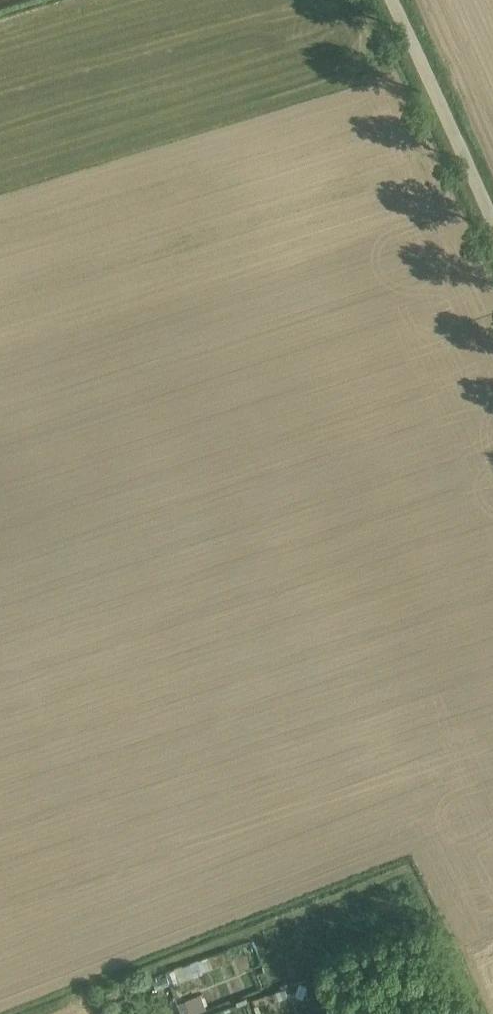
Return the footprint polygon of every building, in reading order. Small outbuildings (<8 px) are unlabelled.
[(161,973),(167,986),(210,966),(204,953),(161,973)] [(299,985),(295,995),(303,998),(306,987),(299,985)] [(205,1008),(199,991),(176,1000),(181,1013),(189,1013),(205,1008)]
